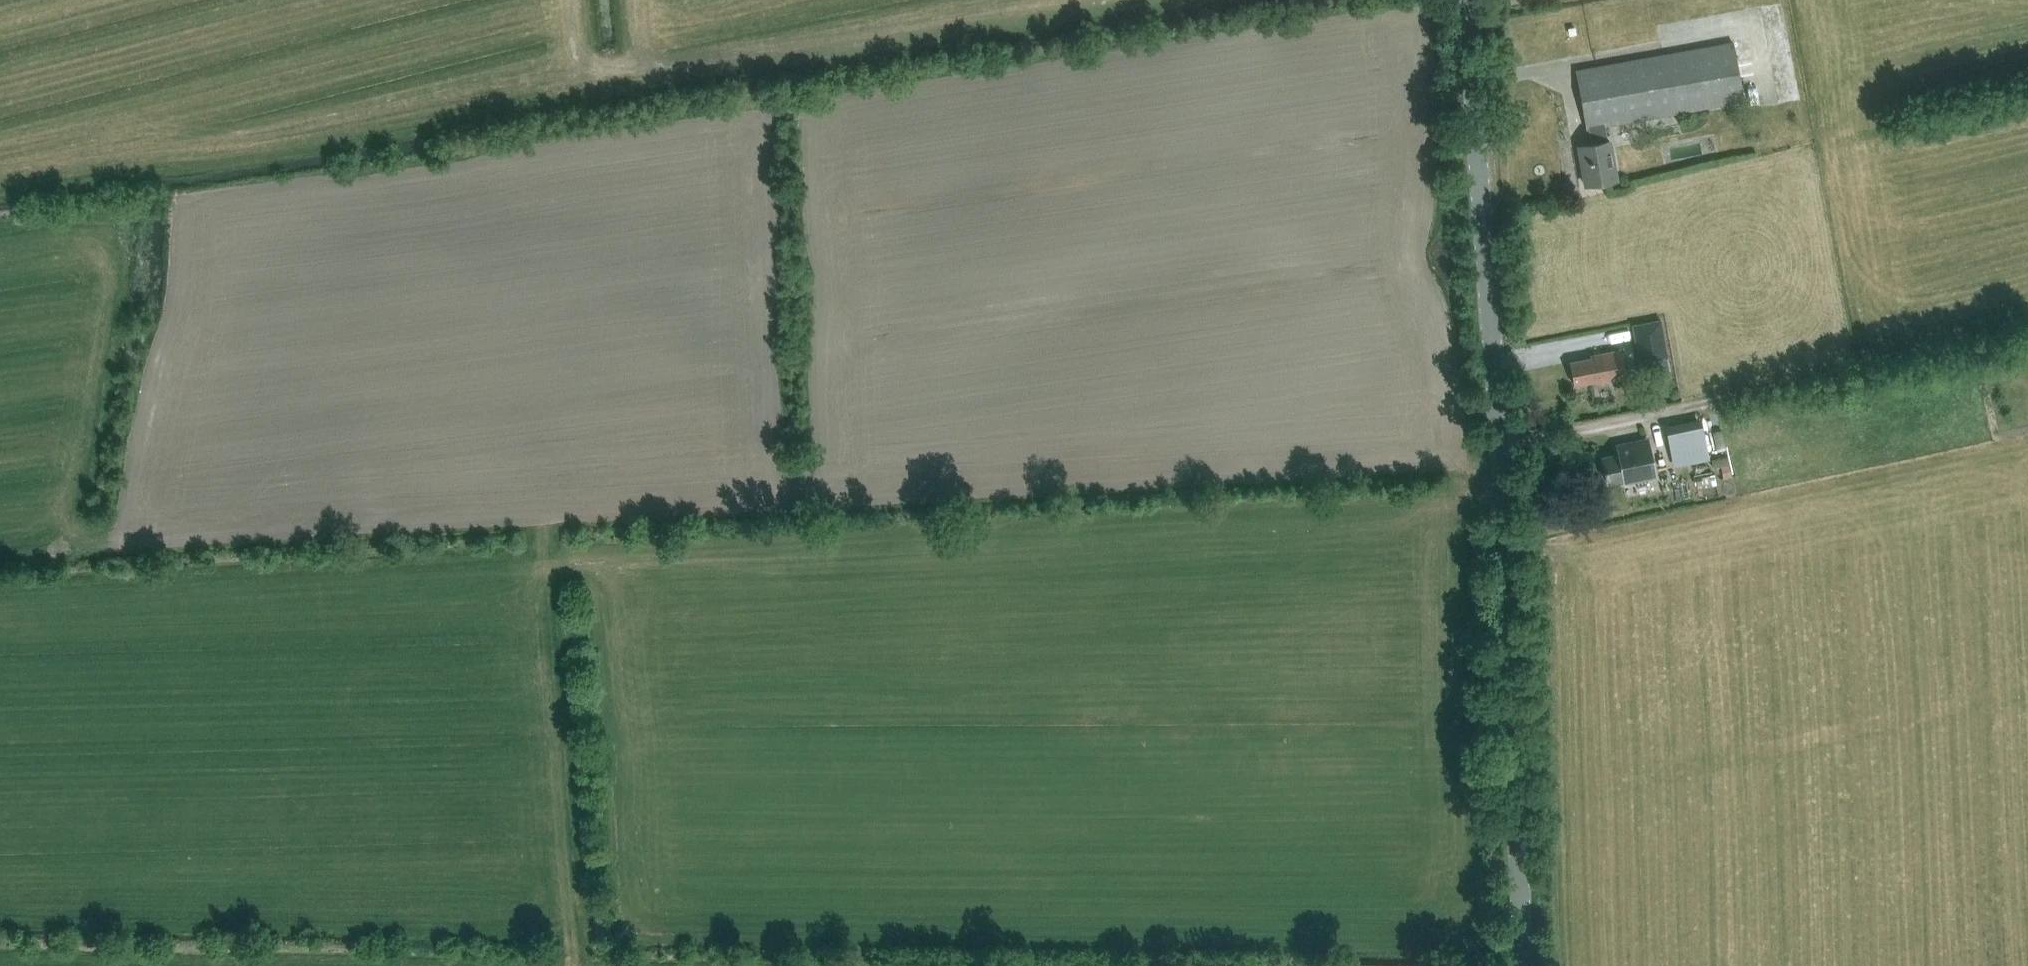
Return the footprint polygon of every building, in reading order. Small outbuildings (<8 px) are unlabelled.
[(1734,42),(1577,70),(1587,128),(1590,128),(1593,144),(1579,147),(1586,186),(1618,181),(1611,143),(1608,144),(1605,127),(1745,101),(1734,42)] [(1661,319),(1632,324),(1639,363),(1668,357),(1661,319)] [(1593,354),(1594,358),(1572,362),(1576,386),(1598,382),(1598,384),(1611,381),(1611,380),(1625,377),(1620,351),(1606,353),(1605,352),(1593,354)] [(1685,429),(1668,432),(1673,459),(1691,455),(1685,429)] [(1617,445),(1619,455),(1602,458),(1608,483),(1624,479),(1625,484),(1656,477),(1648,441),(1633,445),(1632,442),(1617,445)]
